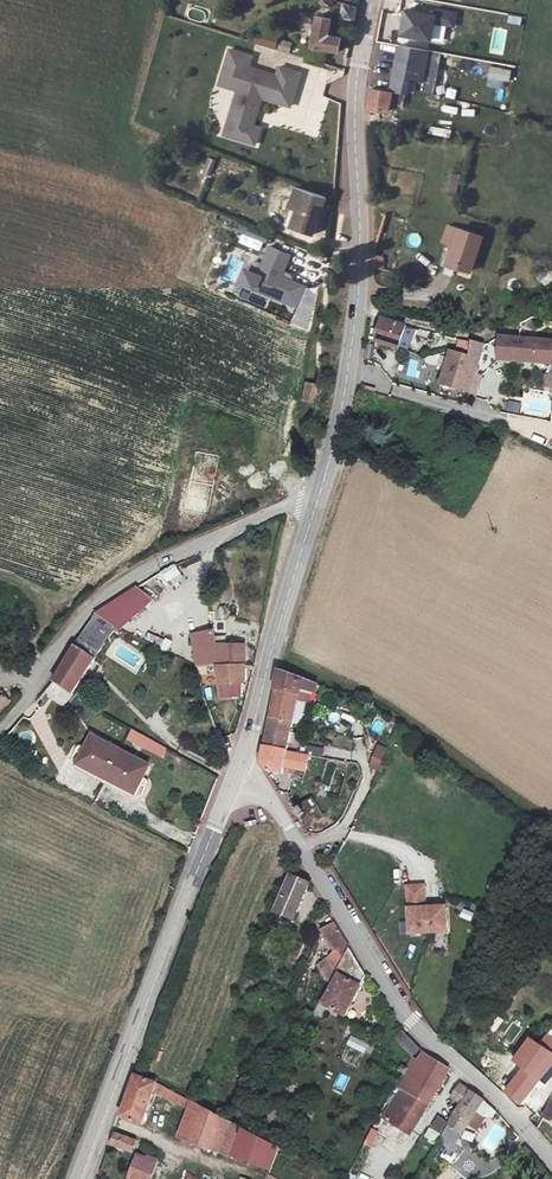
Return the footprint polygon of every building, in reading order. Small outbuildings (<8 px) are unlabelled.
[(355,17),(358,5),(348,3),(345,14),(355,17)] [(404,6),(401,24),(430,29),(432,12),(404,6)] [(348,53),(351,37),(334,33),(337,19),(322,15),(315,46),(348,53)] [(389,85),(392,86),(404,88),(408,74),(423,77),(430,29),(401,24),(389,85)] [(260,31),(257,44),(292,54),(295,43),(278,38),(279,36),(260,31)] [(245,56),(223,49),(214,81),(223,84),(222,88),(232,90),(229,101),(237,103),(232,121),(224,118),(219,135),(251,144),(255,127),(248,125),(251,117),(249,114),(251,107),(253,108),(256,97),(285,105),(294,72),(273,66),(271,75),(242,67),(245,56)] [(286,54),(283,62),(298,67),(301,59),(286,54)] [(283,129),(318,137),(328,98),(321,96),(325,80),(305,76),(303,82),(312,85),(307,108),(298,106),(300,99),(291,97),(283,129)] [(389,85),(372,83),(368,100),(387,107),(392,86),(389,85)] [(237,103),(229,101),(224,118),(232,121),(237,103)] [(442,105),(441,111),(455,114),(456,108),(442,105)] [(426,127),(425,134),(440,137),(441,130),(426,127)] [(456,195),(457,174),(448,174),(446,194),(456,195)] [(322,196),(291,183),(287,194),(283,192),(278,206),(282,208),(280,214),(285,219),(284,224),(307,234),(322,196)] [(473,244),(439,236),(434,253),(443,255),(439,273),(464,280),(473,244)] [(290,253),(268,244),(246,294),(300,315),(311,285),(281,274),(290,253)] [(533,277),(544,286),(551,278),(551,269),(546,263),(533,277)] [(400,355),(405,332),(382,325),(378,347),(400,355)] [(408,358),(413,335),(405,332),(400,355),(408,358)] [(372,360),(374,343),(366,343),(364,360),(372,360)] [(451,347),(449,365),(462,368),(466,352),(451,347)] [(495,349),(495,371),(551,371),(551,352),(551,349),(495,349)] [(462,368),(449,365),(446,364),(437,393),(467,400),(480,356),(466,352),(462,368)] [(302,401),(316,403),(318,383),(303,382),(302,401)] [(506,401),(506,412),(519,413),(519,402),(506,401)] [(173,587),(186,576),(174,562),(162,573),(173,587)] [(149,602),(134,590),(93,617),(112,629),(115,631),(149,602)] [(65,692),(112,629),(93,617),(92,617),(77,636),(48,680),(65,692)] [(148,632),(145,639),(161,646),(164,639),(148,632)] [(207,668),(208,648),(207,639),(206,633),(185,637),(192,669),(207,668)] [(208,648),(219,648),(219,640),(207,639),(208,648)] [(208,648),(207,668),(210,668),(213,668),(213,666),(238,665),(238,648),(219,648),(208,648)] [(237,686),(237,668),(213,668),(210,668),(215,699),(235,699),(235,686),(237,686)] [(299,684),(276,674),(272,691),(297,695),(298,691),(313,694),(316,686),(301,680),(299,684)] [(65,696),(45,683),(45,684),(38,693),(59,707),(65,696)] [(9,705),(0,691),(0,710),(9,705)] [(297,695),(272,691),(266,721),(289,725),(294,703),(297,695)] [(342,718),(329,713),(323,725),(337,731),(342,718)] [(289,725),(266,721),(261,750),(283,754),(283,752),(289,725)] [(140,736),(128,730),(123,740),(135,746),(140,736)] [(147,740),(140,736),(135,746),(143,750),(147,740)] [(146,767),(89,740),(77,767),(134,795),(146,767)] [(162,757),(166,748),(156,744),(152,752),(162,757)] [(283,754),(261,750),(257,763),(256,768),(261,775),(278,777),(280,770),(301,775),(307,758),(300,756),(283,752),(283,754)] [(385,755),(376,751),(368,768),(378,772),(385,755)] [(303,821),(308,829),(320,821),(309,805),(301,811),(306,819),(303,821)] [(302,813),(299,807),(296,808),(293,810),(297,816),(302,813)] [(307,887),(289,879),(274,912),(292,922),(307,887)] [(424,885),(407,887),(410,934),(448,932),(446,906),(421,908),(421,903),(425,903),(424,885)] [(459,909),(457,918),(471,921),(473,911),(459,909)] [(351,948),(332,920),(323,928),(336,949),(327,957),(337,973),(351,948)] [(295,939),(286,961),(295,965),(305,943),(295,939)] [(346,1016),(368,976),(351,948),(337,973),(321,1002),(346,1016)] [(495,1032),(504,1021),(498,1016),(489,1027),(495,1032)] [(411,1057),(420,1049),(402,1030),(393,1038),(411,1057)] [(346,1045),(364,1053),(368,1043),(350,1035),(346,1045)] [(548,1039),(507,1093),(521,1105),(551,1067),(551,1042),(548,1039)] [(449,1072),(424,1052),(419,1061),(424,1066),(416,1081),(436,1094),(449,1072)] [(346,1055),(347,1065),(358,1064),(357,1055),(346,1055)] [(130,1071),(115,1111),(137,1119),(151,1087),(185,1105),(185,1104),(187,1099),(164,1085),(130,1071)] [(342,1091),(348,1077),(340,1073),(334,1087),(342,1091)] [(436,1094),(416,1081),(404,1073),(397,1085),(401,1087),(398,1092),(427,1107),(436,1094)] [(462,1103),(456,1113),(452,1120),(448,1128),(462,1136),(483,1102),(471,1090),(460,1087),(454,1098),(462,1103)] [(410,1135),(427,1107),(398,1092),(383,1119),(410,1135)] [(175,1132),(187,1137),(199,1105),(187,1099),(185,1104),(185,1105),(175,1132)] [(275,1149),(199,1105),(187,1137),(266,1169),(275,1149)] [(438,1136),(445,1125),(438,1121),(432,1132),(438,1136)] [(110,1126),(105,1137),(127,1145),(132,1134),(110,1126)] [(369,1128),(364,1147),(373,1149),(377,1130),(369,1128)] [(462,1136),(448,1128),(443,1135),(441,1138),(456,1146),(462,1136)] [(122,1165),(120,1171),(140,1178),(141,1178),(143,1175),(145,1169),(124,1161),(122,1165)] [(209,1172),(184,1166),(180,1178),(207,1178),(209,1172)] [(120,1171),(117,1178),(119,1178),(140,1178),(120,1171)]
